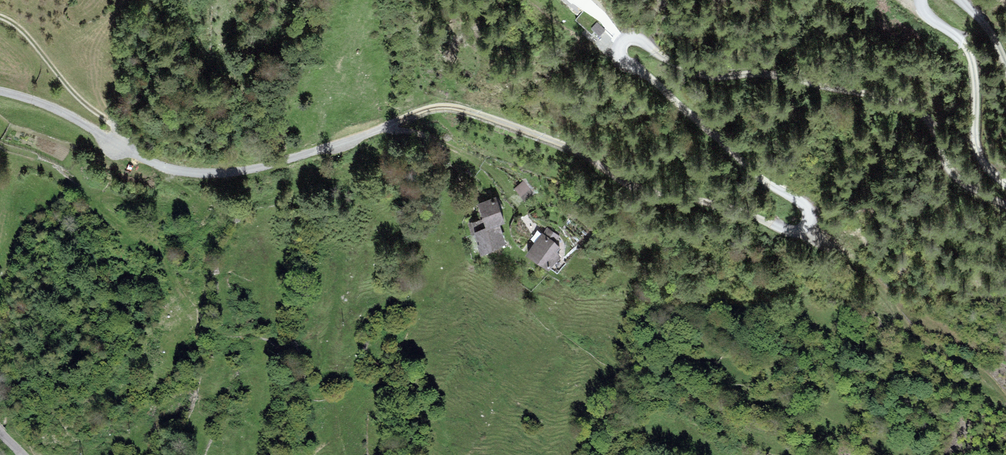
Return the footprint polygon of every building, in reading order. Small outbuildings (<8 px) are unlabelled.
[(605,30),(597,22),(591,28),(599,36),(605,30)] [(535,194),(525,180),(515,187),(526,201),(535,194)] [(474,227),(481,250),(508,241),(502,222),(507,220),(498,193),(478,199),(485,223),(474,227)] [(525,250),(549,267),(561,255),(556,250),(560,246),(556,240),(560,236),(547,227),(542,233),(536,240),(525,250)] [(536,240),(542,233),(537,229),(532,236),(536,240)]
